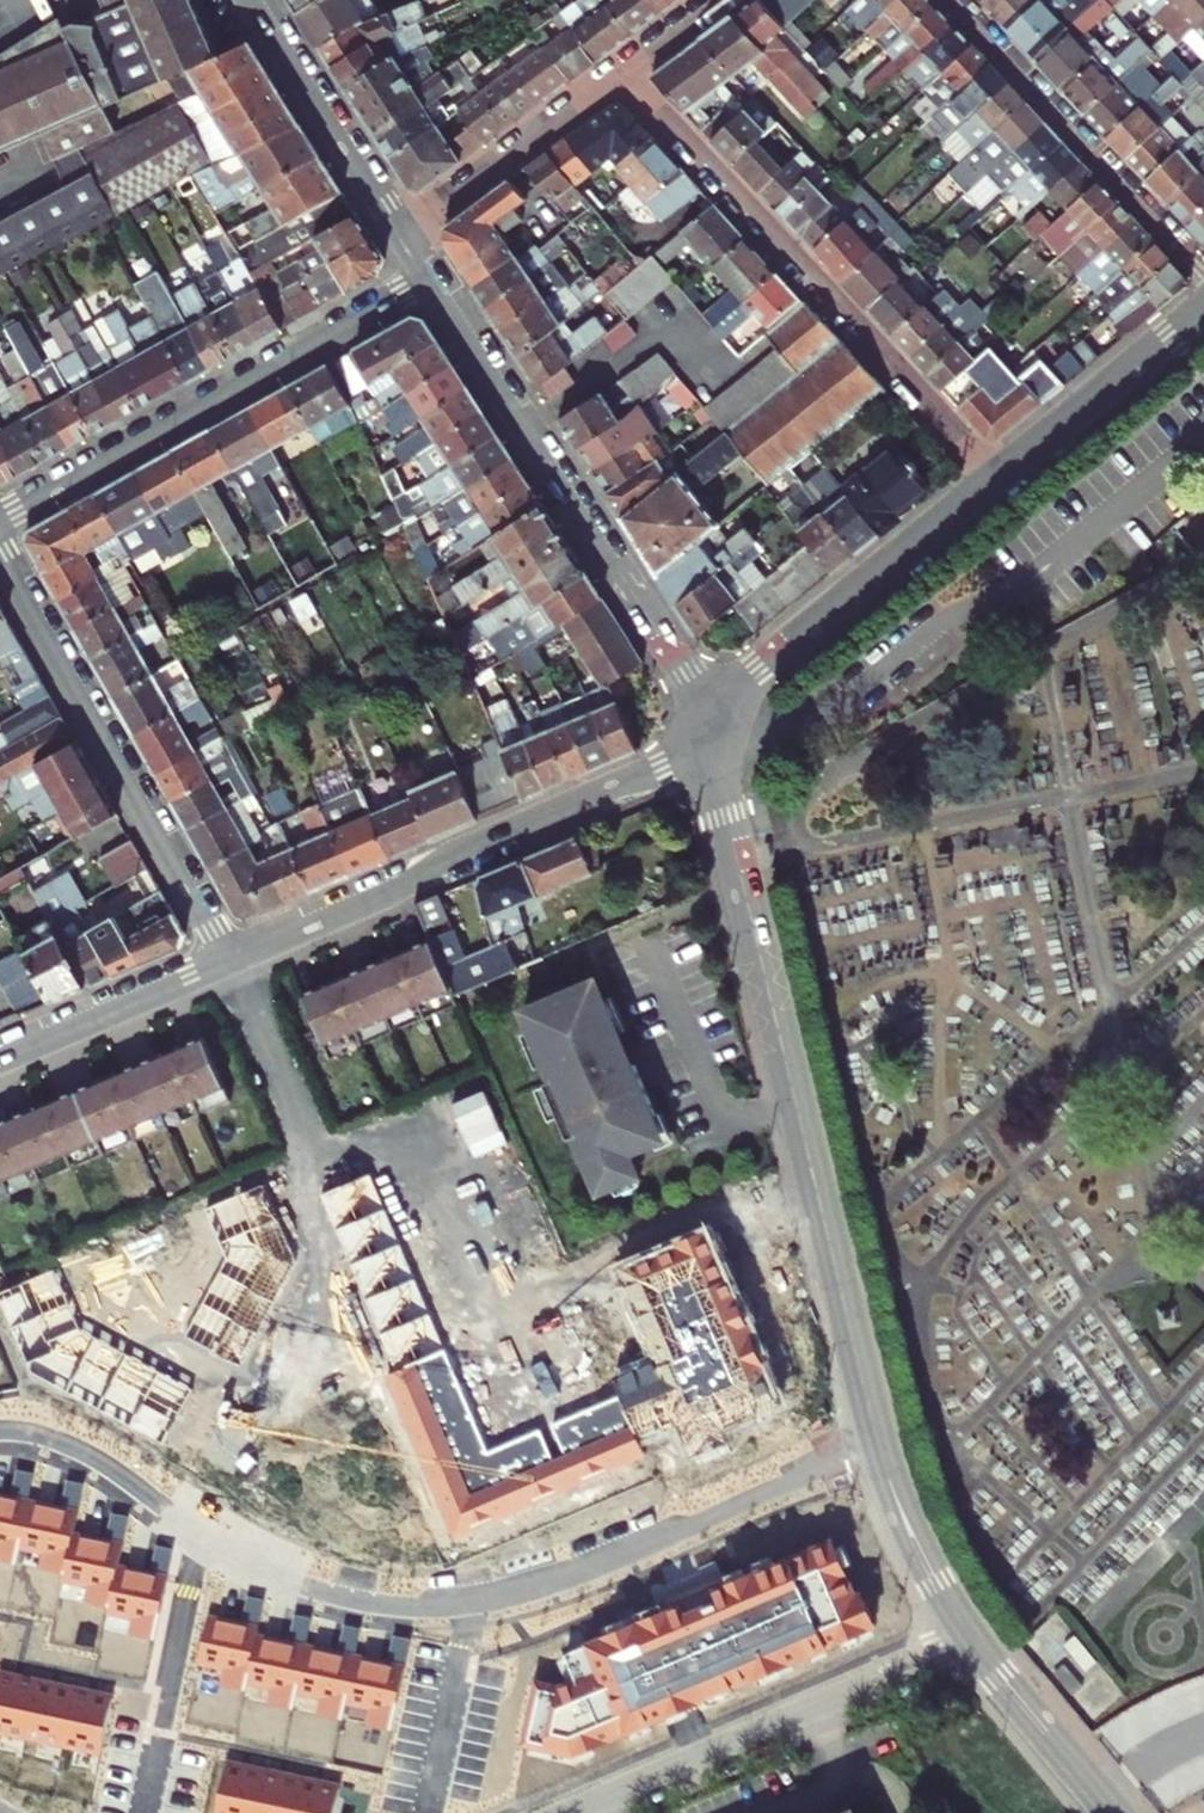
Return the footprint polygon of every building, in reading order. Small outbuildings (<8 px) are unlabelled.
[(105,107),(153,85),(218,58),(193,0),(102,0),(108,14),(99,18),(97,25),(76,23),(68,27),(63,19),(0,57),(0,151),(42,133),(105,107)] [(298,14),(316,3),(328,0),(289,0),(298,14)] [(298,14),(320,48),(347,32),(365,24),(349,0),(328,0),(316,3),(298,14)] [(320,48),(333,68),(368,46),(390,36),(401,30),(426,19),(421,10),(430,6),(443,0),(423,0),(365,24),(347,32),(320,48)] [(567,0),(551,0),(559,11),(565,6),(569,3),(567,0)] [(570,28),(595,60),(628,36),(603,3),(601,0),(578,0),(574,3),(585,17),(570,28)] [(650,0),(607,0),(603,3),(628,36),(660,12),(650,0)] [(660,12),(676,0),(650,0),(660,12)] [(739,11),(820,99),(833,87),(783,31),(793,24),(770,0),(755,0),(739,11)] [(793,24),(819,0),(770,0),(793,24)] [(856,7),(874,26),(894,8),(892,5),(898,0),(863,0),(856,7)] [(861,74),(879,94),(910,66),(930,47),(928,44),(943,30),(946,34),(961,20),(944,0),(941,0),(892,44),(861,74)] [(892,5),(894,8),(874,26),(892,44),(941,0),(898,0),(892,5)] [(1010,22),(1034,0),(990,0),(1010,22)] [(1050,0),(1034,0),(1010,22),(1040,55),(1101,0),(1079,0),(1063,14),(1050,0)] [(1113,0),(1101,0),(1040,55),(1071,89),(1105,59),(1113,51),(1101,35),(1091,44),(1084,36),(1118,5),(1113,0)] [(1120,7),(1142,31),(1149,25),(1154,20),(1144,7),(1152,0),(1128,0),(1120,7)] [(1175,0),(1158,0),(1166,9),(1175,0)] [(1203,26),(1203,0),(1181,0),(1203,26)] [(434,15),(430,6),(421,10),(426,19),(434,15)] [(559,11),(565,20),(572,15),(565,6),(559,11)] [(820,99),(739,11),(707,35),(740,73),(761,57),(812,112),(823,102),(820,99)] [(979,38),(961,20),(946,34),(943,30),(928,44),(930,47),(910,66),(928,85),(930,82),(979,38)] [(1178,49),(1188,40),(1179,30),(1172,37),(1159,23),(1153,29),(1149,25),(1142,31),(1159,50),(1167,59),(1178,49)] [(570,28),(540,50),(565,83),(595,60),(570,28)] [(401,30),(390,36),(405,56),(415,52),(401,30)] [(536,36),(533,31),(528,33),(533,39),(536,36)] [(527,43),(533,39),(528,33),(523,37),(527,43)] [(688,49),(721,86),(740,73),(707,35),(688,49)] [(333,68),(346,89),(394,58),(398,65),(401,64),(403,61),(405,56),(390,36),(368,46),(333,68)] [(979,38),(930,82),(949,103),(997,59),(979,38)] [(218,58),(153,85),(157,94),(165,96),(177,91),(184,103),(205,94),(207,95),(265,66),(252,44),(218,58)] [(427,46),(420,49),(426,62),(433,59),(427,46)] [(740,107),(735,101),(719,115),(704,99),(721,86),(688,49),(659,71),(719,136),(745,112),(740,107)] [(1199,72),(1178,49),(1167,59),(1181,74),(1188,82),(1199,72)] [(540,50),(509,73),(533,106),(565,83),(540,50)] [(1181,74),(1167,59),(1159,50),(1145,62),(1167,86),(1181,74)] [(394,58),(346,89),(380,141),(437,99),(457,85),(465,79),(471,74),(482,66),(473,53),(415,91),(398,65),(394,58)] [(841,57),(831,66),(848,85),(858,76),(841,57)] [(958,131),(968,122),(1015,79),(997,59),(949,103),(940,111),(958,131)] [(1125,81),(1105,59),(1071,89),(1091,112),(1125,81)] [(205,94),(184,103),(180,105),(215,167),(302,126),(265,66),(207,95),(205,94)] [(1199,72),(1188,82),(1190,83),(1200,95),(1203,99),(1203,78),(1199,72)] [(533,106),(509,73),(477,96),(502,129),(533,106)] [(476,80),(471,74),(465,79),(469,85),(476,80)] [(1167,86),(1161,92),(1113,135),(1133,157),(1180,114),(1168,102),(1190,83),(1188,82),(1181,74),(1167,86)] [(464,95),(472,89),(469,85),(465,79),(457,85),(464,95)] [(1015,79),(968,122),(987,141),(1033,98),(1015,79)] [(1113,135),(1161,92),(1157,86),(1141,99),(1125,81),(1091,112),(1113,135)] [(452,106),(456,112),(477,96),(472,89),(464,95),(465,97),(453,105),(452,106)] [(766,93),(761,89),(740,107),(745,112),(766,93)] [(766,93),(745,112),(719,136),(739,157),(763,135),(785,114),(766,93)] [(1194,101),(1198,105),(1193,109),(1203,121),(1203,99),(1200,95),(1194,101)] [(456,112),(480,145),(502,129),(477,96),(456,112)] [(624,98),(595,120),(622,151),(630,160),(663,133),(633,100),(624,98)] [(1052,119),(1033,98),(987,141),(952,173),(970,193),(1010,157),(1021,147),(1052,119)] [(380,141),(392,159),(436,127),(445,120),(456,112),(452,106),(453,105),(452,103),(444,109),(437,99),(380,141)] [(180,105),(119,131),(79,147),(118,213),(197,176),(215,167),(180,105)] [(53,159),(79,147),(119,131),(105,107),(42,133),(53,159)] [(436,127),(392,159),(411,190),(420,191),(480,145),(456,112),(445,120),(457,136),(448,142),(436,127)] [(1151,177),(1199,135),(1180,114),(1133,157),(1151,177)] [(1070,139),(1052,119),(1021,147),(1039,167),(1070,139)] [(622,151),(595,120),(576,133),(603,165),(622,151)] [(215,167),(197,176),(216,210),(263,186),(321,156),(302,126),(215,167)] [(603,165),(576,133),(556,148),(583,180),(603,165)] [(694,168),(663,133),(630,160),(660,194),(694,168)] [(790,163),(763,135),(739,157),(766,185),(790,163)] [(1203,172),(1203,168),(1199,162),(1203,158),(1203,140),(1199,135),(1151,177),(1173,201),(1203,172)] [(1028,177),(1005,198),(1023,217),(1056,186),(1087,157),(1070,139),(1039,167),(1028,177)] [(811,143),(806,148),(810,153),(816,148),(811,143)] [(118,213),(79,147),(53,159),(69,189),(43,205),(65,243),(118,213)] [(1010,157),(1014,161),(1028,177),(1039,167),(1021,147),(1010,157)] [(556,148),(536,163),(575,208),(595,194),(583,180),(556,148)] [(826,186),(798,155),(790,163),(766,185),(794,216),(826,186)] [(251,228),(258,240),(344,193),(321,156),(263,186),(274,206),(254,217),(257,224),(251,228)] [(1087,157),(1056,186),(1074,206),(1105,177),(1087,157)] [(1028,177),(1014,161),(978,195),(983,201),(968,214),(977,225),(1005,198),(1028,177)] [(694,168),(660,194),(673,210),(708,184),(694,168)] [(1173,201),(1192,222),(1203,211),(1203,172),(1173,201)] [(848,194),(855,190),(839,173),(833,178),(848,194)] [(528,254),(510,228),(533,214),(525,204),(536,194),(520,175),(456,223),(453,235),(483,282),(528,254)] [(1076,239),(1123,196),(1105,177),(1074,206),(1058,220),(1076,239)] [(855,190),(867,203),(873,209),(883,200),(865,180),(855,190)] [(854,215),(826,186),(794,216),(822,245),(854,215)] [(258,240),(240,250),(253,272),(273,261),(316,238),(359,215),(344,193),(258,240)] [(595,194),(575,208),(581,215),(601,200),(595,194)] [(1076,239),(1095,260),(1142,216),(1123,196),(1076,239)] [(723,263),(756,235),(723,199),(661,249),(682,274),(694,287),(702,281),(709,275),(705,271),(698,277),(677,253),(699,235),(723,263)] [(892,229),(901,220),(883,200),(873,209),(884,220),(892,229)] [(871,232),(884,220),(873,209),(867,203),(854,215),(822,245),(850,277),(884,247),(871,232)] [(65,243),(43,205),(0,229),(0,279),(65,243)] [(1041,236),(1057,221),(1047,209),(1030,223),(1041,236)] [(1192,222),(1203,235),(1203,211),(1192,222)] [(359,215),(316,238),(322,249),(279,271),(273,261),(253,272),(261,287),(284,328),(300,319),(290,302),(288,297),(284,289),(306,277),(332,263),(374,240),(359,215)] [(1142,216),(1095,260),(1112,280),(1160,236),(1142,216)] [(892,229),(897,235),(910,249),(923,237),(905,217),(901,220),(892,229)] [(892,239),(897,235),(892,229),(887,233),(892,239)] [(786,269),(756,235),(723,263),(743,285),(713,310),(724,323),(786,269)] [(1160,236),(1112,280),(1109,283),(1126,302),(1178,256),(1160,236)] [(374,240),(332,263),(338,274),(313,289),(290,302),(300,319),(379,275),(386,258),(374,240)] [(208,247),(260,341),(284,328),(261,287),(250,293),(234,263),(232,263),(219,241),(208,247)] [(559,262),(547,242),(528,254),(483,282),(496,302),(538,276),(559,262)] [(560,259),(559,262),(565,272),(548,282),(545,286),(538,276),(496,302),(511,326),(554,298),(576,282),(579,286),(598,272),(588,260),(590,260),(577,245),(560,259)] [(224,307),(214,313),(236,355),(260,341),(208,247),(194,255),(224,307)] [(622,261),(631,273),(650,258),(641,247),(622,261)] [(901,265),(884,247),(850,277),(875,305),(920,265),(911,256),(901,265)] [(635,313),(682,274),(661,249),(650,258),(631,273),(612,287),(635,313)] [(1194,274),(1178,256),(1126,302),(1116,311),(1134,331),(1194,282),(1194,274)] [(602,276),(612,287),(631,273),(622,261),(602,276)] [(920,265),(875,305),(900,332),(933,302),(947,289),(922,262),(920,265)] [(338,274),(332,263),(306,277),(309,283),(313,289),(338,274)] [(780,326),(812,298),(786,269),(724,323),(732,333),(763,307),(780,326)] [(214,368),(175,298),(160,272),(147,278),(178,334),(168,339),(191,380),(214,368)] [(562,308),(554,298),(511,326),(528,352),(559,328),(612,287),(602,276),(598,272),(579,286),(583,291),(564,304),(562,308)] [(712,293),(702,281),(694,287),(704,299),(712,293)] [(290,302),(313,289),(309,283),(293,292),(293,294),(288,297),(290,302)] [(198,285),(175,298),(214,368),(236,355),(214,313),(198,285)] [(958,301),(947,289),(933,302),(949,320),(971,299),(972,299),(967,293),(958,301)] [(780,326),(776,329),(787,343),(808,368),(737,424),(752,444),(780,478),(786,473),(800,462),(814,451),(823,444),(895,386),(814,296),(812,298),(780,326)] [(966,338),(980,325),(988,318),(982,311),(971,299),(949,320),(966,338)] [(988,318),(999,308),(993,301),(982,311),(988,318)] [(933,302),(900,332),(915,351),(949,320),(933,302)] [(97,323),(120,366),(143,407),(167,394),(130,329),(119,308),(95,321),(97,323)] [(120,420),(73,336),(70,330),(60,312),(47,319),(64,350),(53,356),(56,362),(72,392),(96,433),(120,420)] [(615,329),(607,336),(619,349),(647,327),(634,313),(615,329)] [(155,315),(130,329),(167,394),(191,380),(168,339),(155,315)] [(567,339),(559,328),(528,352),(549,384),(607,336),(615,329),(604,315),(567,339)] [(415,317),(329,365),(345,400),(355,393),(390,371),(438,340),(426,320),(415,317)] [(966,338),(949,320),(915,351),(932,369),(966,338)] [(84,322),(70,330),(73,336),(87,328),(84,322)] [(120,366),(97,323),(87,328),(111,371),(120,366)] [(980,325),(966,338),(932,369),(948,386),(992,347),(980,333),(984,329),(980,325)] [(143,407),(120,366),(111,371),(87,328),(73,336),(120,420),(143,407)] [(999,347),(1007,340),(1002,334),(995,342),(996,343),(999,347)] [(1105,355),(1088,336),(1055,365),(1071,383),(1105,355)] [(382,409),(454,364),(438,340),(390,371),(397,382),(371,399),(379,412),(382,409)] [(72,447),(18,348),(14,341),(4,346),(11,359),(4,362),(18,388),(32,415),(26,418),(49,460),(72,447)] [(28,342),(18,348),(72,447),(96,433),(72,392),(63,398),(46,367),(35,348),(32,349),(28,342)] [(787,343),(713,402),(721,411),(734,426),(737,424),(808,368),(787,343)] [(948,386),(965,404),(1012,360),(999,347),(996,343),(992,347),(948,386)] [(568,415),(586,443),(645,397),(682,367),(669,351),(628,377),(636,387),(618,399),(611,389),(568,415)] [(1012,360),(965,404),(993,436),(1004,437),(1071,383),(1055,365),(1047,356),(1026,375),(1012,360)] [(72,392),(56,362),(46,367),(63,398),(72,392)] [(420,419),(469,389),(454,364),(382,409),(391,424),(387,426),(394,436),(420,419)] [(290,387),(312,427),(348,408),(345,400),(329,365),(290,387)] [(572,365),(549,384),(557,397),(558,396),(560,397),(583,379),(572,365)] [(312,427),(290,387),(251,409),(273,448),(312,427)] [(11,392),(15,398),(26,418),(32,415),(18,388),(11,392)] [(435,442),(483,411),(469,389),(420,419),(427,430),(403,446),(410,458),(435,442)] [(345,400),(348,408),(356,426),(367,419),(355,393),(345,400)] [(705,393),(688,403),(697,415),(685,422),(690,430),(721,411),(713,402),(705,393)] [(645,397),(586,443),(601,467),(660,419),(645,397)] [(23,474),(49,460),(26,418),(15,398),(3,405),(0,399),(0,432),(23,474)] [(273,448),(251,409),(212,430),(234,470),(271,537),(289,527),(261,476),(281,464),(273,448)] [(498,434),(483,411),(435,442),(441,452),(416,468),(424,481),(449,465),(498,434)] [(367,419),(356,426),(368,452),(381,444),(382,444),(367,419)] [(660,419),(601,467),(614,487),(674,440),(660,419)] [(667,569),(727,521),(731,518),(705,482),(752,444),(737,424),(734,426),(701,453),(629,511),(667,569)] [(212,430),(173,451),(208,514),(231,555),(244,548),(209,484),(234,470),(212,430)] [(0,432),(0,482),(7,483),(23,474),(0,432)] [(674,440),(614,487),(629,511),(701,453),(687,432),(674,440)] [(441,505),(514,459),(498,434),(449,465),(456,476),(432,491),(441,505)] [(908,443),(853,483),(889,532),(907,517),(902,511),(938,484),(908,443)] [(392,469),(381,444),(368,452),(380,477),(392,469)] [(848,499),(834,509),(865,551),(889,532),(853,483),(823,444),(814,451),(828,470),(824,472),(830,480),(837,483),(841,489),(848,499)] [(173,451),(98,494),(119,531),(124,542),(123,544),(133,560),(157,547),(162,558),(167,556),(170,560),(193,547),(182,528),(208,514),(173,451)] [(334,451),(327,455),(336,472),(343,468),(334,451)] [(528,481),(514,459),(441,505),(449,518),(445,521),(450,530),(479,512),(528,481)] [(810,527),(819,539),(842,569),(865,551),(834,509),(827,499),(800,462),(786,473),(804,497),(814,503),(824,517),(810,527)] [(403,494),(392,469),(380,477),(391,502),(403,494)] [(489,539),(543,505),(528,481),(479,512),(486,523),(463,537),(464,540),(453,547),(460,557),(489,539)] [(848,499),(841,489),(827,499),(834,509),(848,499)] [(119,531),(98,494),(72,508),(92,546),(119,531)] [(512,574),(565,540),(543,505),(489,539),(501,557),(451,589),(461,606),(512,574)] [(45,572),(84,550),(92,546),(72,508),(31,531),(27,540),(45,572)] [(425,546),(414,521),(403,529),(414,553),(425,546)] [(727,521),(667,569),(686,600),(762,539),(767,535),(755,521),(737,535),(727,521)] [(762,539),(686,600),(706,630),(743,600),(774,575),(776,573),(761,555),(770,549),(762,539)] [(819,539),(804,551),(827,581),(842,569),(819,539)] [(587,575),(565,540),(512,574),(523,592),(473,623),(484,640),(509,624),(587,575)] [(437,571),(425,546),(414,553),(425,579),(435,573),(437,571)] [(99,577),(84,550),(45,572),(60,599),(99,577)] [(827,581),(804,551),(790,562),(812,592),(827,581)] [(812,592),(790,562),(776,573),(774,575),(796,605),(812,592)] [(126,563),(115,569),(122,580),(132,575),(126,563)] [(435,573),(425,579),(442,618),(452,611),(435,573)] [(605,602),(587,575),(509,624),(516,634),(522,630),(524,633),(529,630),(535,640),(562,623),(565,628),(605,602)] [(796,605),(774,575),(743,600),(764,631),(796,605)] [(114,604),(99,577),(60,599),(75,625),(114,604)] [(75,625),(92,656),(131,634),(123,619),(138,610),(136,608),(147,601),(141,590),(114,604),(75,625)] [(44,672),(0,594),(0,639),(8,654),(14,651),(30,679),(44,672)] [(605,602),(565,628),(591,668),(604,686),(608,684),(643,661),(605,602)] [(157,620),(153,612),(147,616),(151,624),(157,620)] [(92,656),(113,694),(153,672),(131,634),(92,656)] [(526,646),(515,652),(531,676),(544,668),(526,646)] [(471,680),(475,690),(496,681),(490,668),(471,680)] [(605,705),(594,710),(614,759),(637,750),(608,684),(604,686),(591,668),(583,674),(595,692),(598,691),(605,705)] [(34,686),(47,678),(44,672),(30,679),(34,686)] [(134,734),(199,697),(191,683),(166,696),(153,672),(113,694),(134,734)] [(22,692),(31,707),(56,694),(47,678),(34,686),(22,692)] [(581,716),(570,720),(592,769),(614,759),(594,710),(586,692),(584,692),(578,680),(557,689),(566,710),(576,706),(581,716)] [(557,726),(547,731),(569,779),(592,769),(570,720),(566,710),(557,689),(556,688),(538,696),(548,718),(552,716),(557,726)] [(6,720),(18,742),(68,714),(56,694),(31,707),(6,720)] [(156,772),(221,736),(215,726),(191,740),(182,724),(206,710),(199,697),(134,734),(156,772)] [(569,779),(547,731),(532,700),(521,706),(534,736),(524,740),(546,789),(569,779)] [(512,746),(502,750),(523,799),(546,789),(524,740),(517,723),(515,722),(509,708),(487,718),(497,741),(508,736),(512,746)] [(81,739),(68,714),(18,742),(0,751),(0,783),(1,783),(81,739)] [(203,763),(228,749),(221,736),(156,772),(172,800),(211,778),(203,763)] [(1,783),(15,809),(37,797),(63,845),(122,813),(81,739),(1,783)] [(476,819),(523,799),(502,750),(499,744),(483,751),(488,762),(458,776),(476,819)] [(244,779),(236,764),(225,770),(233,785),(244,779)] [(458,776),(450,779),(469,822),(476,819),(458,776)] [(227,805),(211,778),(172,800),(187,827),(227,805)] [(469,822),(450,779),(412,795),(431,838),(469,822)] [(772,783),(758,787),(757,791),(758,796),(775,792),(772,783)] [(356,819),(332,829),(351,873),(391,856),(372,812),(360,785),(344,791),(347,797),(356,819)] [(344,791),(336,795),(338,801),(347,797),(344,791)] [(258,804),(251,792),(232,803),(236,810),(243,807),(245,811),(258,804)] [(321,802),(330,822),(338,818),(332,804),(338,801),(336,795),(321,802)] [(412,795),(372,812),(391,856),(431,838),(412,795)] [(314,836),(291,846),(309,891),(351,873),(332,829),(330,822),(321,802),(303,809),(314,836)] [(249,845),(227,805),(187,827),(209,867),(249,845)] [(266,818),(262,811),(255,814),(260,823),(266,818)] [(299,835),(290,815),(279,820),(288,840),(299,835)] [(269,833),(267,857),(285,902),(309,891),(291,846),(288,840),(279,820),(265,826),(269,833)] [(528,859),(543,895),(599,871),(584,835),(528,859)] [(258,860),(249,845),(209,867),(236,915),(246,918),(285,902),(267,857),(258,860)] [(153,867),(146,853),(113,871),(121,885),(141,874),(153,867)] [(528,859),(491,874),(486,885),(510,939),(511,939),(533,931),(554,922),(543,895),(528,859)] [(0,879),(0,897),(32,879),(24,866),(0,879)] [(152,895),(121,912),(149,962),(186,946),(190,932),(153,867),(141,874),(152,895)] [(39,892),(55,920),(92,985),(120,974),(82,906),(92,900),(77,871),(39,892)] [(447,892),(423,902),(438,937),(462,926),(447,892)] [(149,962),(121,912),(105,921),(93,900),(92,900),(82,906),(120,974),(149,962)] [(92,985),(55,920),(23,938),(58,1000),(92,985)] [(474,954),(462,926),(438,937),(440,940),(443,945),(451,964),(474,954)] [(511,939),(523,967),(544,958),(533,931),(511,939)] [(510,939),(474,954),(451,964),(462,991),(463,993),(523,967),(511,939),(510,939)] [(440,940),(413,951),(415,956),(443,945),(440,940)] [(413,951),(406,954),(427,1005),(462,991),(451,964),(443,945),(415,956),(413,951)] [(400,963),(376,973),(396,1018),(427,1005),(406,954),(398,957),(400,963)] [(398,957),(374,968),(376,973),(400,963),(398,957)] [(374,968),(350,978),(352,983),(376,973),(374,968)] [(350,978),(342,981),(364,1031),(396,1018),(376,973),(352,983),(350,978)] [(611,997),(603,976),(531,1006),(539,1026),(553,1059),(560,1075),(553,1078),(553,1080),(566,1112),(576,1134),(585,1130),(608,1187),(620,1182),(642,1173),(645,1171),(636,1149),(662,1138),(669,1135),(660,1113),(625,1030),(611,997)] [(337,989),(312,1000),(332,1045),(364,1031),(342,981),(335,984),(337,989)] [(335,984),(310,994),(312,1000),(337,989),(335,984)] [(463,993),(462,991),(427,1005),(433,1019),(468,1005),(463,993)] [(634,1026),(620,992),(611,997),(625,1030),(634,1026)] [(433,1019),(427,1005),(396,1018),(401,1032),(433,1019)] [(401,1032),(396,1018),(364,1031),(370,1045),(401,1032)] [(544,1062),(553,1059),(539,1026),(531,1030),(544,1062)] [(364,1031),(332,1045),(338,1059),(370,1045),(364,1031)] [(211,1035),(186,1045),(188,1051),(213,1040),(211,1035)] [(186,1045),(178,1048),(200,1099),(232,1086),(213,1040),(188,1051),(186,1045)] [(173,1057),(149,1067),(168,1113),(200,1099),(178,1048),(171,1052),(173,1057)] [(171,1052),(147,1062),(149,1067),(173,1057),(171,1052)] [(147,1062),(123,1072),(125,1077),(149,1067),(147,1062)] [(123,1072),(116,1075),(137,1126),(168,1113),(149,1067),(125,1077),(123,1072)] [(110,1083),(86,1093),(105,1139),(137,1126),(116,1075),(108,1078),(110,1083)] [(108,1078),(83,1088),(86,1093),(110,1083),(108,1078)] [(566,1112),(553,1080),(544,1084),(557,1116),(566,1112)] [(232,1086),(200,1099),(206,1114),(238,1100),(232,1086)] [(83,1088),(59,1098),(61,1104),(86,1093),(83,1088)] [(59,1098),(51,1101),(73,1152),(105,1139),(86,1093),(61,1104),(59,1098)] [(206,1114),(200,1099),(168,1113),(175,1126),(206,1114)] [(46,1110),(22,1120),(41,1165),(73,1152),(51,1101),(44,1104),(46,1110)] [(44,1104),(20,1114),(22,1120),(46,1110),(44,1104)] [(669,1135),(662,1138),(665,1145),(680,1139),(668,1110),(660,1113),(669,1135)] [(175,1126),(168,1113),(137,1126),(143,1140),(175,1126)] [(0,1123),(0,1129),(22,1120),(20,1114),(0,1123)] [(10,1178),(41,1165),(22,1120),(0,1129),(0,1155),(10,1178)] [(143,1140),(137,1126),(105,1139),(111,1153),(143,1140)] [(111,1153),(105,1139),(73,1152),(79,1166),(111,1153)] [(79,1166),(73,1152),(41,1165),(47,1179),(79,1166)] [(10,1178),(0,1155),(0,1182),(10,1178)] [(47,1179),(41,1165),(10,1178),(16,1192),(47,1179)] [(490,1449),(371,1173),(322,1194),(398,1370),(387,1375),(457,1536),(648,1454),(640,1435),(622,1392),(554,1421),(567,1451),(554,1456),(542,1427),(490,1449)] [(646,1181),(642,1173),(620,1182),(624,1191),(646,1181)] [(10,1178),(0,1182),(0,1199),(16,1192),(10,1178)] [(187,1335),(240,1364),(296,1260),(265,1184),(207,1208),(228,1258),(187,1335)] [(622,1392),(640,1435),(677,1419),(693,1456),(733,1438),(726,1422),(787,1396),(712,1225),(617,1266),(658,1361),(616,1379),(622,1392)] [(0,1293),(0,1305),(29,1374),(165,1442),(193,1386),(79,1330),(54,1271),(0,1293)] [(526,1734),(573,1745),(874,1616),(864,1591),(858,1593),(834,1538),(728,1583),(725,1575),(670,1598),(674,1606),(568,1652),(579,1678),(561,1686),(538,1681),(526,1734)] [(393,1728),(405,1668),(258,1637),(259,1629),(207,1618),(198,1660),(224,1666),(220,1684),(246,1690),(249,1680),(272,1684),(268,1702),(295,1708),(298,1690),(322,1695),(318,1713),(343,1718),(347,1700),(370,1705),(367,1723),(393,1728)] [(0,1674),(0,1732),(101,1752),(112,1693),(1,1671),(0,1674)] [(217,1812),(335,1812),(341,1788),(227,1764),(217,1812)]
